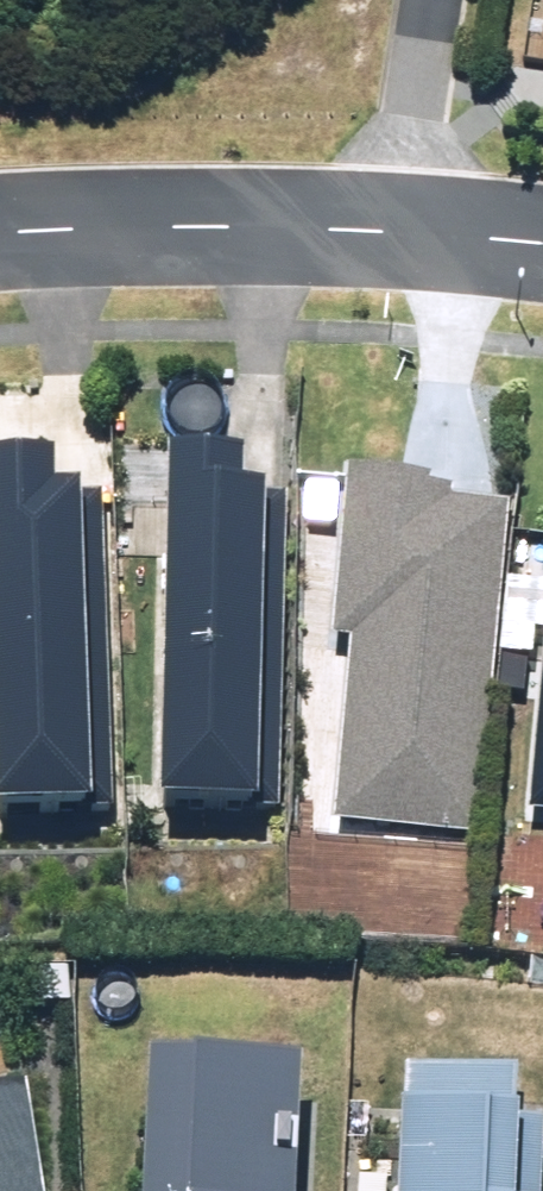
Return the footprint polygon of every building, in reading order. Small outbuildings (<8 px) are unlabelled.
[(162,796),(279,799),(287,485),(262,484),(263,469),(241,469),(241,438),(171,436),(162,796)] [(117,797),(104,486),(79,487),(78,471),(55,472),(53,437),(0,440),(0,802),(117,797)] [(335,811),(472,828),(513,496),(454,489),(455,477),(432,474),(432,468),(355,458),(334,628),(357,631),(335,811)] [(518,1079),(410,1074),(405,1190),(514,1190),(518,1079)] [(148,1083),(145,1190),(299,1190),(302,1088),(148,1083)] [(31,1113),(0,1119),(0,1190),(46,1190),(31,1113)]
